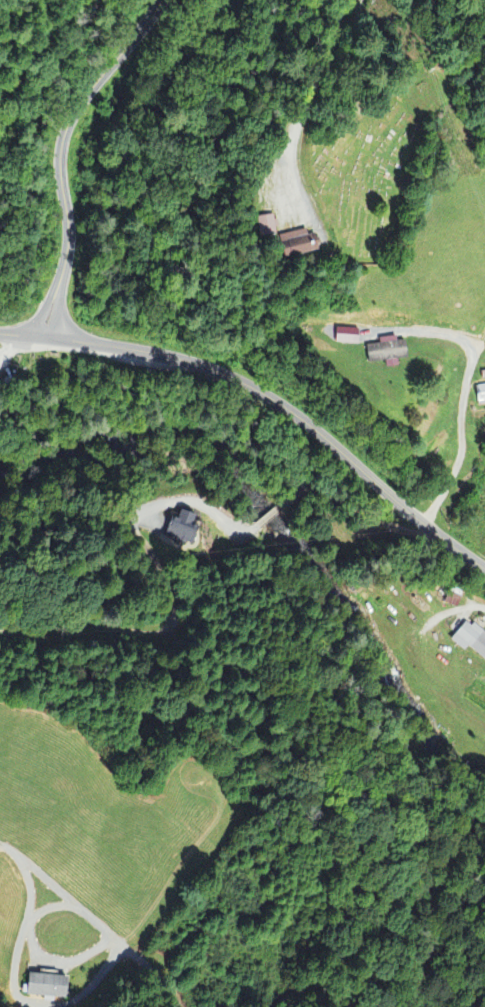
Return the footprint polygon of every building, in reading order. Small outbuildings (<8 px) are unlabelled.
[(260,219),(263,240),(279,237),(276,217),(260,219)] [(282,238),(289,262),(317,254),(310,230),(282,238)] [(361,348),(362,332),(340,330),(338,345),(361,348)] [(368,348),(370,366),(393,364),(411,362),(409,343),(400,344),(400,339),(382,341),(382,346),(368,348)] [(197,548),(202,533),(195,531),(200,518),(181,511),(171,539),(197,548)] [(469,622),(454,642),(468,652),(471,649),(484,659),(484,633),(469,622)] [(61,975),(31,974),(30,998),(71,999),(72,978),(61,978),(61,975)]
